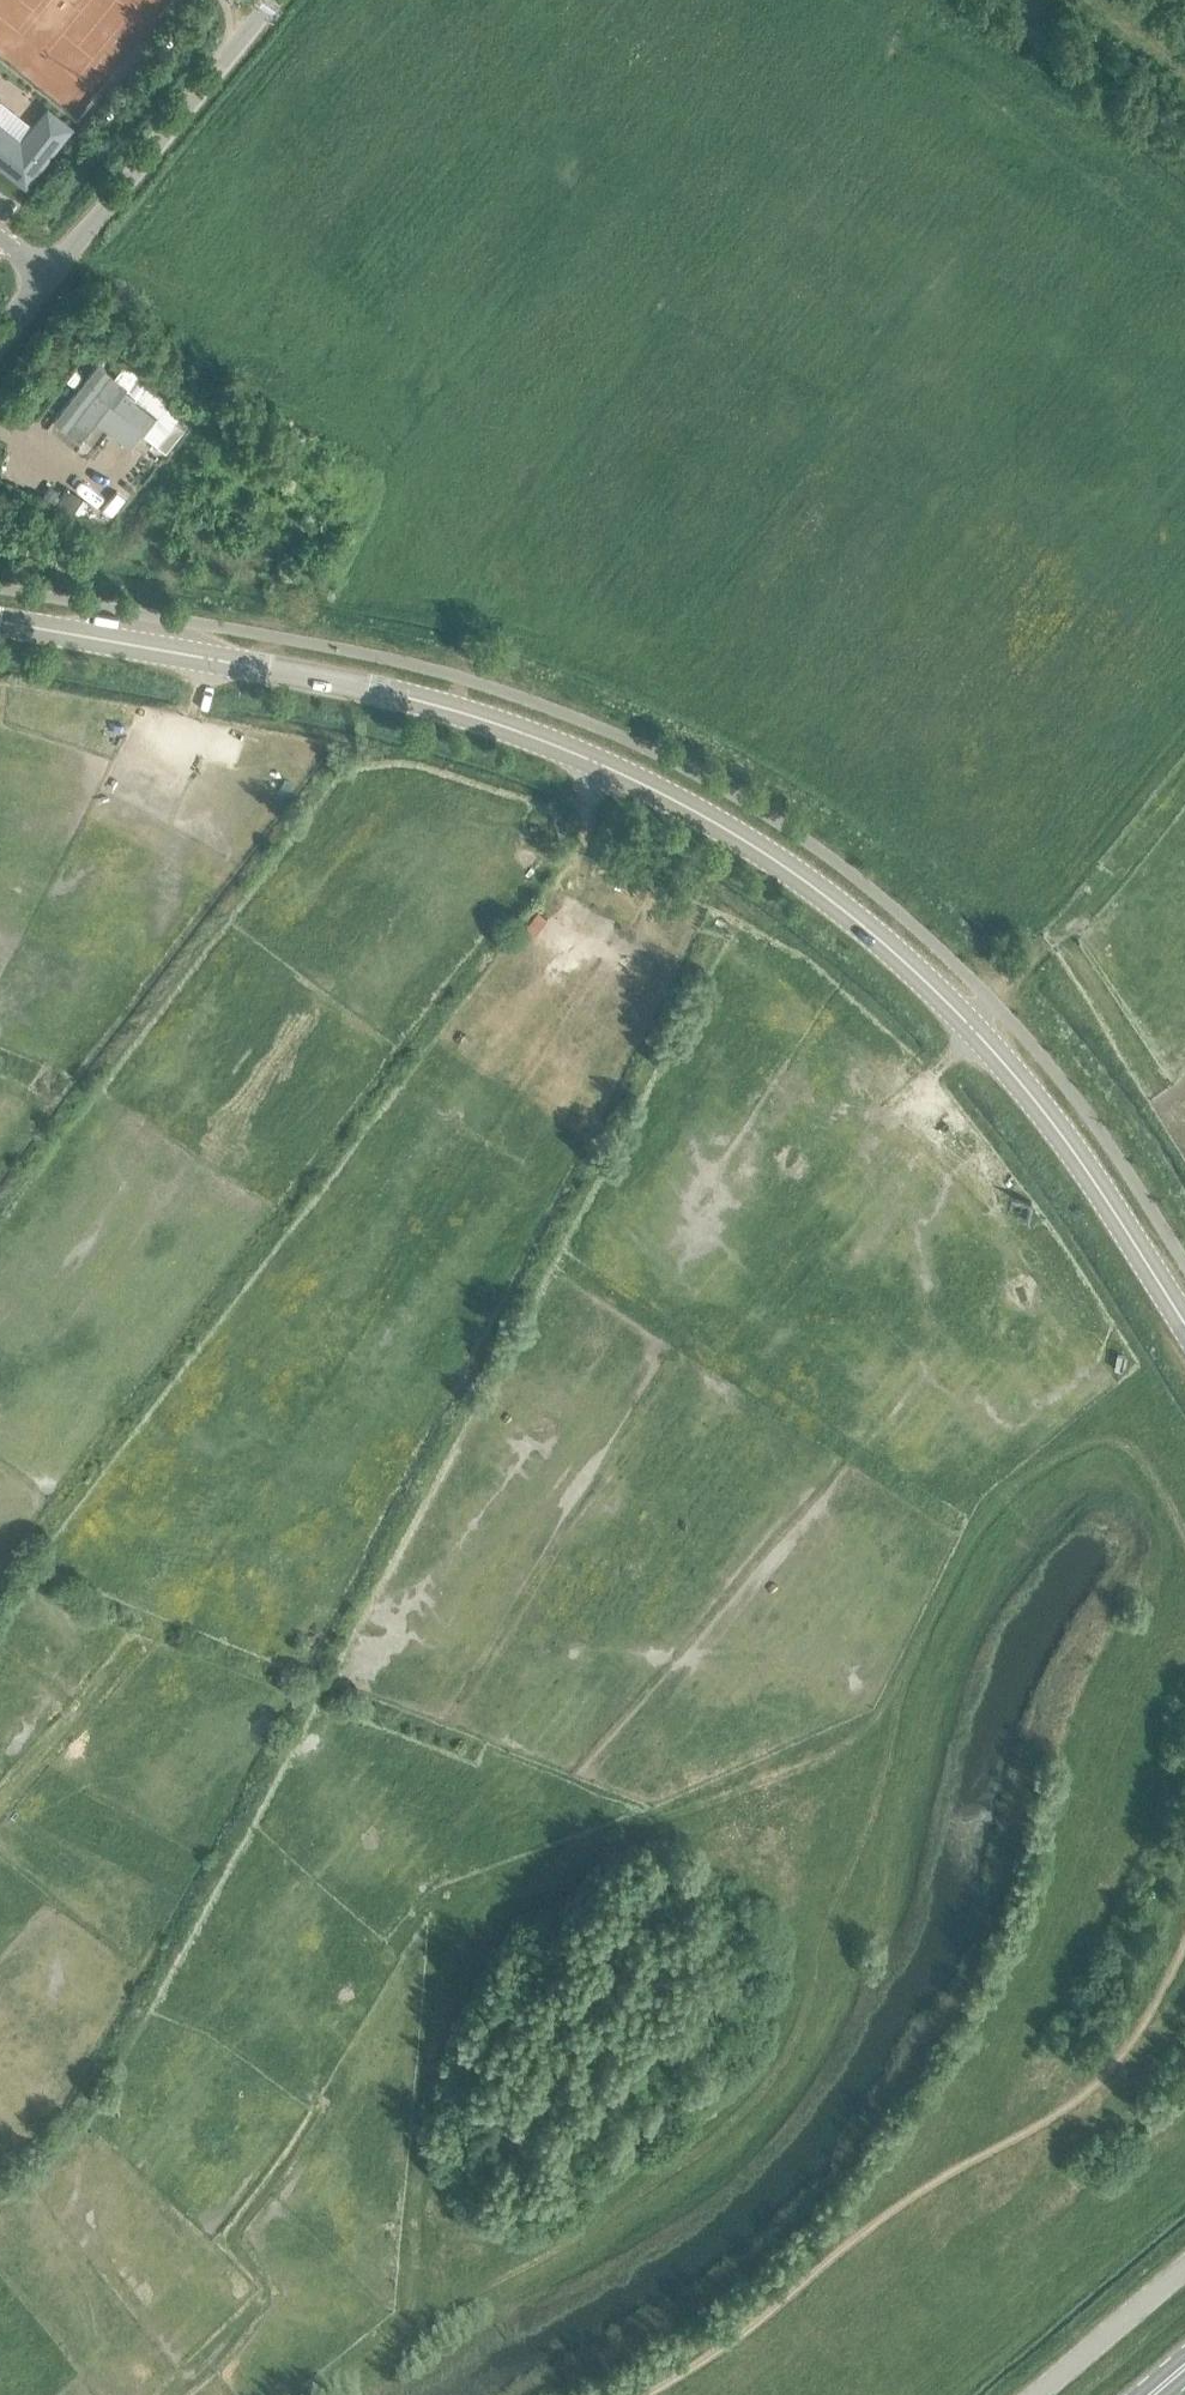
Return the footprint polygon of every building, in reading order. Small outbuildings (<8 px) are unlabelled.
[(25,185),(71,128),(47,109),(20,142),(0,126),(0,165),(25,185)] [(149,379),(147,381),(124,363),(114,376),(98,364),(54,420),(67,430),(74,420),(88,431),(110,403),(113,405),(124,390),(155,415),(141,433),(160,449),(175,430),(170,426),(185,407),(149,379)]
